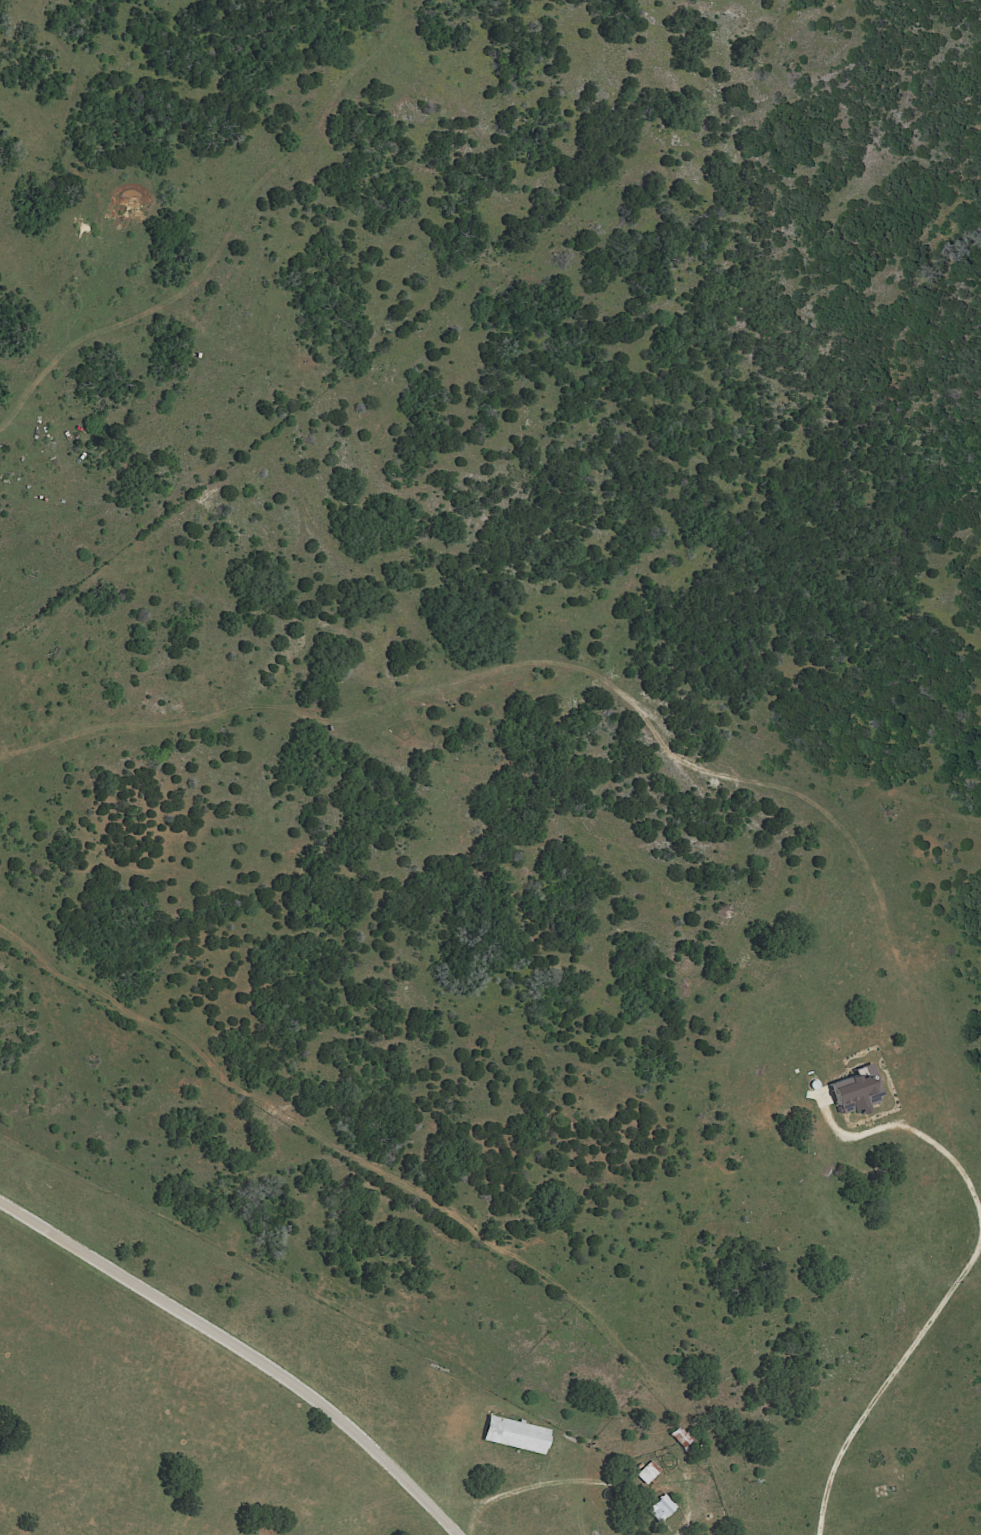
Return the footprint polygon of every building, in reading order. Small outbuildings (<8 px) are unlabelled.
[(824,1086),(835,1115),(856,1108),(858,1114),(866,1111),(862,1101),(878,1095),(867,1064),(849,1070),(851,1076),(824,1086)] [(479,1440),(541,1455),(547,1429),(485,1415),(479,1440)] [(641,1484),(657,1472),(649,1461),(633,1474),(641,1484)] [(643,1507),(653,1523),(673,1510),(663,1495),(643,1507)]
